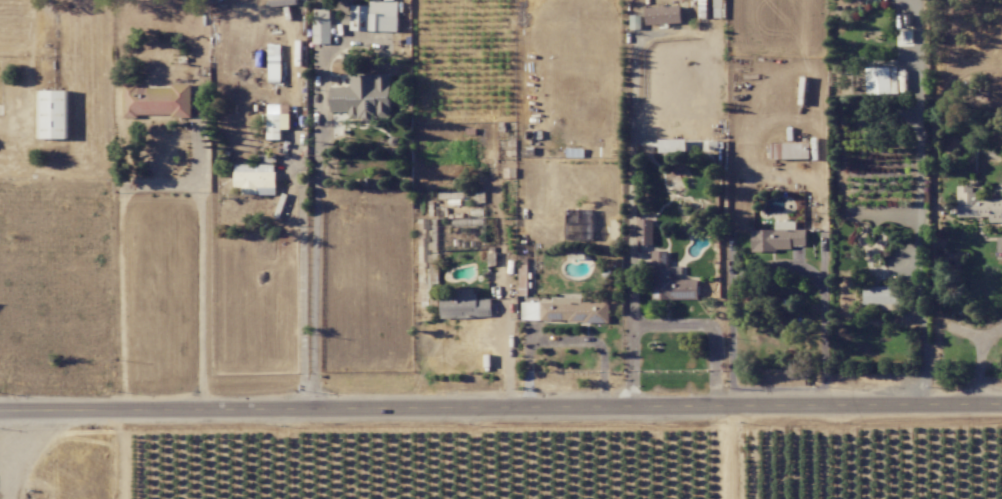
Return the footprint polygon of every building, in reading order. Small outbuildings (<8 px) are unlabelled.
[(351,5),(350,30),(398,31),(399,2),(370,1),(369,5),(351,5)] [(646,25),(681,23),(681,5),(646,7),(646,25)] [(314,43),(330,44),(331,9),(314,9),(314,43)] [(641,29),(641,15),(630,16),(630,29),(641,29)] [(269,81),(281,81),(281,44),(269,44),(269,81)] [(390,74),(350,75),(350,86),(330,86),(331,112),(350,111),(350,120),(391,119),(390,74)] [(191,116),(191,85),(123,86),(124,116),(191,116)] [(67,90),(40,90),(41,139),(67,138),(67,90)] [(281,139),(281,129),(290,129),(289,104),(267,104),(268,139),(281,139)] [(659,151),(686,152),(686,139),(659,139),(659,151)] [(771,159),(810,158),(809,143),(771,143),(771,159)] [(275,194),(275,154),(256,154),(256,164),(234,164),(234,187),(242,187),(242,195),(275,194)] [(979,198),(979,192),(973,192),(973,186),(957,186),(957,217),(989,217),(989,222),(1001,222),(1001,198),(979,198)] [(652,245),(653,219),(638,219),(637,244),(652,245)] [(751,229),(752,250),(806,249),(805,229),(795,229),(795,221),(774,221),(775,229),(751,229)] [(670,279),(670,250),(651,251),(652,299),(698,299),(697,279),(670,279)] [(519,294),(527,293),(527,269),(526,269),(526,265),(518,265),(519,294)] [(429,274),(428,290),(437,291),(438,275),(429,274)] [(863,304),(902,303),(901,286),(863,286),(863,304)] [(441,319),(492,317),(492,299),(475,299),(475,289),(455,289),(456,295),(440,295),(441,319)] [(609,320),(609,301),(582,302),(582,297),(552,297),(552,302),(521,302),(521,322),(609,320)]
